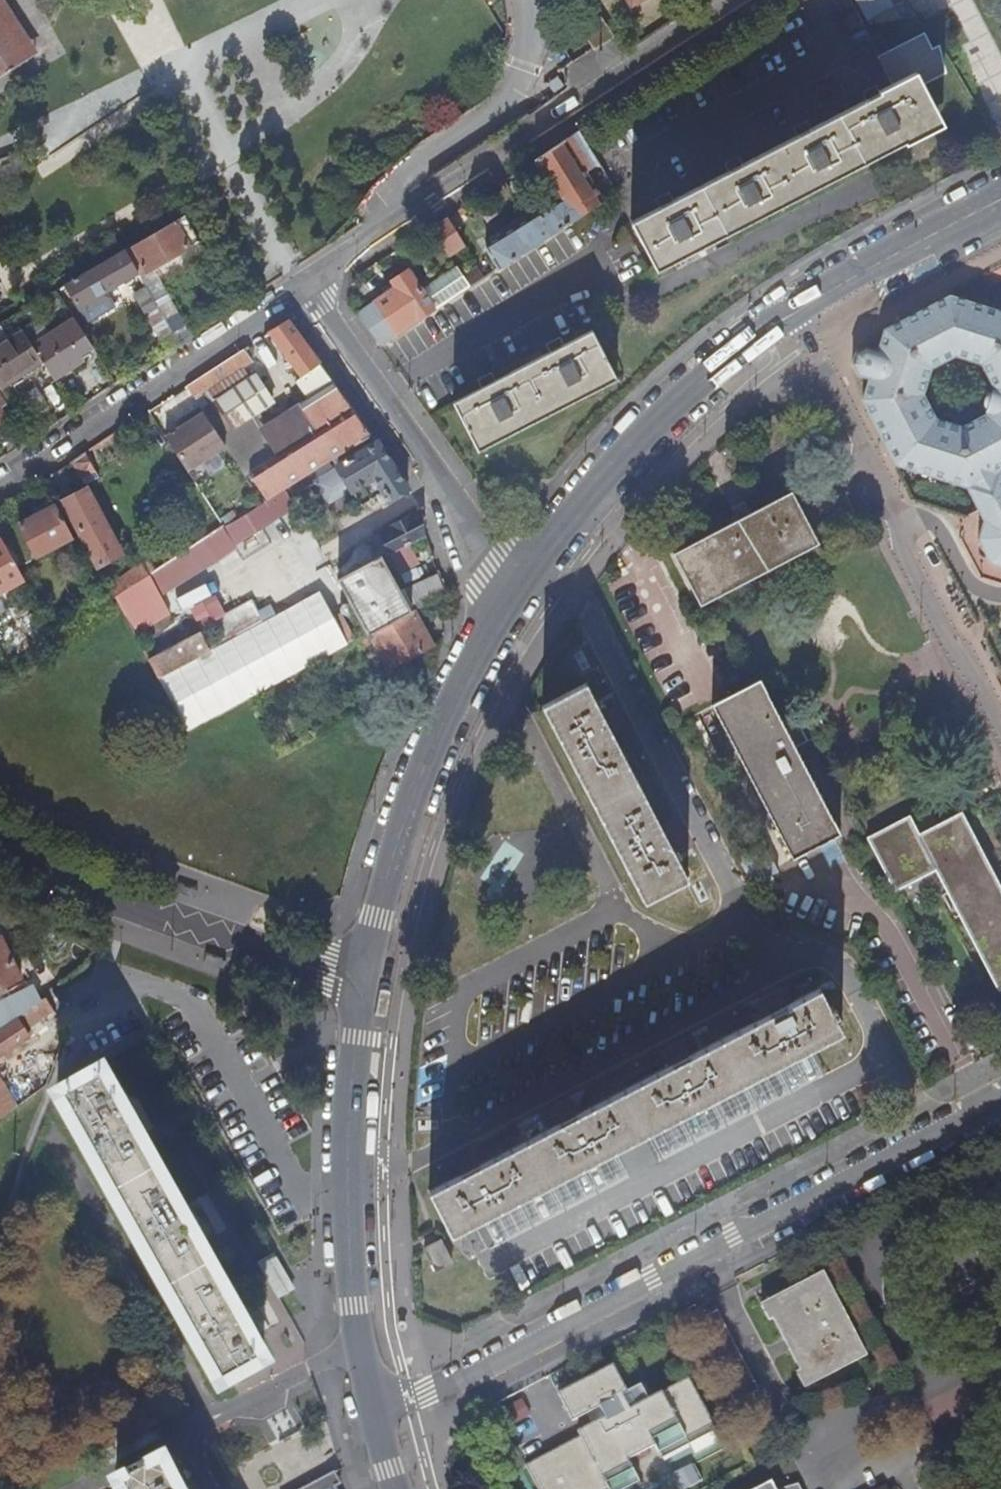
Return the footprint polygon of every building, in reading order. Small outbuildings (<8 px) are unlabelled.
[(627,15),(649,0),(619,0),(627,15)] [(864,25),(869,25),(898,22),(910,21),(909,18),(900,0),(852,0),(864,25)] [(30,54),(0,5),(0,76),(30,54)] [(590,16),(573,28),(590,52),(606,41),(590,16)] [(630,223),(655,271),(935,126),(915,87),(942,74),(936,51),(929,54),(921,37),(878,59),(892,87),(878,94),(875,89),(869,92),(862,96),(865,102),(809,130),(806,125),(799,128),(793,131),(796,137),(740,166),(737,160),(731,163),(724,167),(727,173),(671,202),(668,196),(655,203),(658,209),(630,223)] [(498,270),(600,203),(599,201),(583,175),(598,166),(578,133),(534,163),(558,202),(486,249),(498,270)] [(197,242),(184,217),(125,252),(138,274),(139,276),(197,242)] [(452,252),(468,242),(452,217),(436,227),(452,252)] [(138,274),(125,252),(58,291),(61,297),(66,298),(70,296),(78,309),(138,274)] [(423,292),(436,312),(470,289),(458,269),(423,292)] [(398,337),(436,312),(423,292),(410,273),(393,284),(397,290),(387,297),(376,304),(398,337)] [(393,284),(383,291),(387,297),(397,290),(393,284)] [(169,351),(179,344),(146,289),(135,295),(169,351)] [(861,349),(854,353),(850,365),(854,373),(856,376),(868,379),(861,400),(895,466),(966,489),(983,522),(978,539),(991,565),(1000,568),(1000,475),(999,471),(1000,470),(1000,312),(949,296),(883,330),(876,352),(864,348),(861,349)] [(267,333),(268,333),(301,379),(297,381),(307,398),(332,382),(319,364),(287,320),(267,333)] [(91,347),(74,321),(33,348),(42,362),(54,380),(81,361),(77,356),(91,347)] [(42,362),(33,348),(22,332),(0,347),(0,388),(1,390),(42,362)] [(551,354),(495,383),(492,377),(485,381),(479,384),(482,391),(455,405),(479,453),(616,379),(592,333),(564,347),(561,340),(553,344),(547,347),(551,354)] [(250,362),(242,350),(185,388),(193,400),(250,362)] [(247,381),(239,370),(193,400),(199,409),(200,412),(202,411),(226,395),(247,381)] [(247,381),(226,395),(235,408),(244,422),(270,405),(252,377),(247,381)] [(332,382),(307,398),(298,404),(315,432),(282,453),(248,474),(255,485),(266,502),(282,492),(286,489),(296,483),(370,436),(332,382)] [(235,408),(226,395),(202,411),(211,424),(235,408)] [(298,404),(265,426),(282,453),(315,432),(298,404)] [(200,412),(199,409),(185,417),(189,423),(181,428),(165,439),(187,472),(224,448),(200,412)] [(178,422),(181,428),(189,423),(185,417),(178,422)] [(377,444),(370,436),(296,483),(302,492),(315,484),(328,504),(350,491),(360,506),(383,492),(389,501),(406,490),(377,444)] [(97,478),(84,454),(70,462),(81,482),(82,483),(82,484),(85,485),(97,478)] [(262,505),(266,502),(255,485),(251,487),(262,505)] [(87,492),(64,504),(97,566),(120,554),(87,492)] [(282,492),(266,502),(262,505),(229,525),(240,542),(293,508),(282,492)] [(790,493),(672,554),(699,606),(817,544),(790,493)] [(54,506),(0,535),(0,537),(2,541),(17,569),(73,540),(54,506)] [(171,561),(210,535),(193,509),(159,532),(158,540),(171,561)] [(171,561),(158,540),(159,532),(145,510),(121,526),(141,565),(147,577),(171,561)] [(422,536),(418,513),(381,533),(401,570),(417,561),(408,544),(422,536)] [(239,548),(226,528),(224,529),(223,527),(210,535),(171,561),(147,577),(159,599),(239,548)] [(2,541),(0,542),(0,594),(23,581),(17,569),(2,541)] [(369,635),(413,611),(445,594),(438,574),(400,592),(381,557),(380,557),(336,581),(367,637),(369,635)] [(147,577),(141,565),(133,569),(130,574),(109,588),(114,598),(147,577)] [(159,599),(147,577),(114,598),(119,608),(133,634),(167,614),(159,599)] [(203,629),(215,649),(267,620),(269,623),(276,619),(270,609),(263,613),(254,598),(203,629)] [(413,611),(369,635),(388,670),(431,646),(413,611)] [(148,662),(158,680),(205,654),(195,636),(148,662)] [(537,705),(579,784),(608,839),(641,901),(686,877),(669,844),(676,840),(667,823),(659,827),(609,731),(616,727),(607,711),(601,714),(583,681),(537,705)] [(781,722),(758,682),(734,695),(711,707),(790,861),(839,836),(798,756),(794,748),(805,743),(792,716),(781,722)] [(908,814),(865,836),(867,839),(894,892),(935,871),(997,991),(1000,989),(1000,889),(961,812),(919,834),(908,814)] [(0,937),(0,990),(21,979),(0,937)] [(766,1010),(687,1049),(683,1042),(666,1051),(670,1058),(575,1109),(571,1101),(554,1110),(557,1117),(478,1159),(474,1152),(456,1162),(460,1168),(427,1186),(451,1231),(838,1032),(814,985),(784,1000),(781,994),(762,1003),(766,1010)] [(15,1017),(18,1021),(23,1028),(47,1012),(39,1001),(15,1017)] [(0,1033),(0,1056),(4,1054),(9,1050),(29,1037),(24,1031),(23,1028),(18,1021),(0,1033)] [(103,1078),(58,1103),(219,1392),(265,1367),(247,1334),(253,1331),(244,1314),(237,1318),(193,1240),(201,1235),(191,1219),(184,1223),(131,1128),(137,1124),(128,1107),(121,1111),(103,1078)] [(16,1106),(0,1083),(0,1115),(16,1106)] [(443,1240),(428,1248),(439,1269),(455,1261),(443,1240)] [(258,1263),(278,1298),(293,1290),(273,1256),(258,1263)] [(822,1274),(763,1305),(771,1321),(780,1316),(808,1369),(799,1374),(807,1389),(867,1359),(822,1274)] [(557,1393),(578,1436),(523,1464),(536,1488),(622,1488),(637,1482),(626,1460),(653,1447),(669,1478),(724,1449),(687,1380),(646,1400),(638,1386),(626,1392),(612,1365),(557,1393)] [(116,1487),(117,1488),(174,1488),(161,1464),(143,1473),(140,1469),(125,1477),(127,1481),(116,1487)] [(333,1474),(302,1488),(334,1488),(339,1486),(333,1474)] [(772,1480),(756,1488),(777,1488),(772,1480)]
